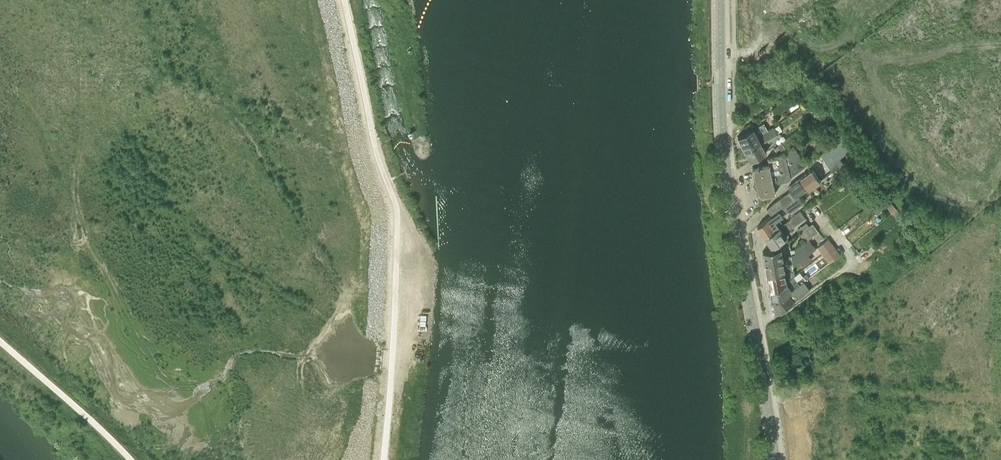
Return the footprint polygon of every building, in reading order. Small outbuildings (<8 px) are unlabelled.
[(738,136),(745,148),(776,134),(773,126),(758,135),(754,127),(738,136)] [(776,134),(745,148),(746,150),(745,151),(751,160),(767,151),(763,145),(781,135),(779,132),(776,134)] [(779,153),(786,148),(794,142),(790,136),(774,148),(779,153)] [(812,169),(820,181),(821,180),(820,180),(840,165),(840,166),(845,163),(841,157),(845,154),(848,159),(853,155),(850,151),(842,141),(821,154),(825,159),(812,169)] [(759,196),(776,192),(774,182),(787,179),(791,176),(806,164),(793,144),(785,153),(768,156),(769,163),(752,167),(759,196)] [(853,173),(862,166),(854,155),(847,161),(850,165),(848,167),(853,173)] [(809,189),(820,181),(812,169),(800,177),(808,188),(809,189)] [(791,190),(796,196),(808,188),(800,177),(788,186),(791,190)] [(767,208),(772,215),(797,197),(796,196),(791,190),(772,203),(767,208)] [(800,203),(797,197),(772,215),(758,226),(765,236),(783,223),(779,218),(800,203)] [(893,214),(898,210),(890,201),(886,205),(893,214)] [(783,223),(765,236),(773,247),(787,237),(784,232),(805,217),(803,214),(801,210),(783,223)] [(805,240),(809,238),(818,231),(813,223),(800,232),(805,240)] [(791,256),(793,264),(793,266),(816,248),(809,238),(805,240),(794,248),(795,250),(794,251),(796,252),(791,256)] [(829,262),(841,254),(829,238),(817,247),(829,262)] [(765,261),(783,258),(782,247),(763,250),(765,261)] [(793,269),(793,266),(793,264),(785,265),(783,258),(765,261),(767,274),(785,271),(793,269)] [(778,288),(787,280),(794,275),(793,269),(785,271),(767,274),(770,289),(778,288)] [(770,289),(772,300),(780,299),(804,281),(810,277),(807,273),(797,280),(794,275),(787,280),(778,288),(770,289)] [(780,299),(772,300),(773,311),(782,310),(795,301),(810,290),(804,281),(780,299)]
